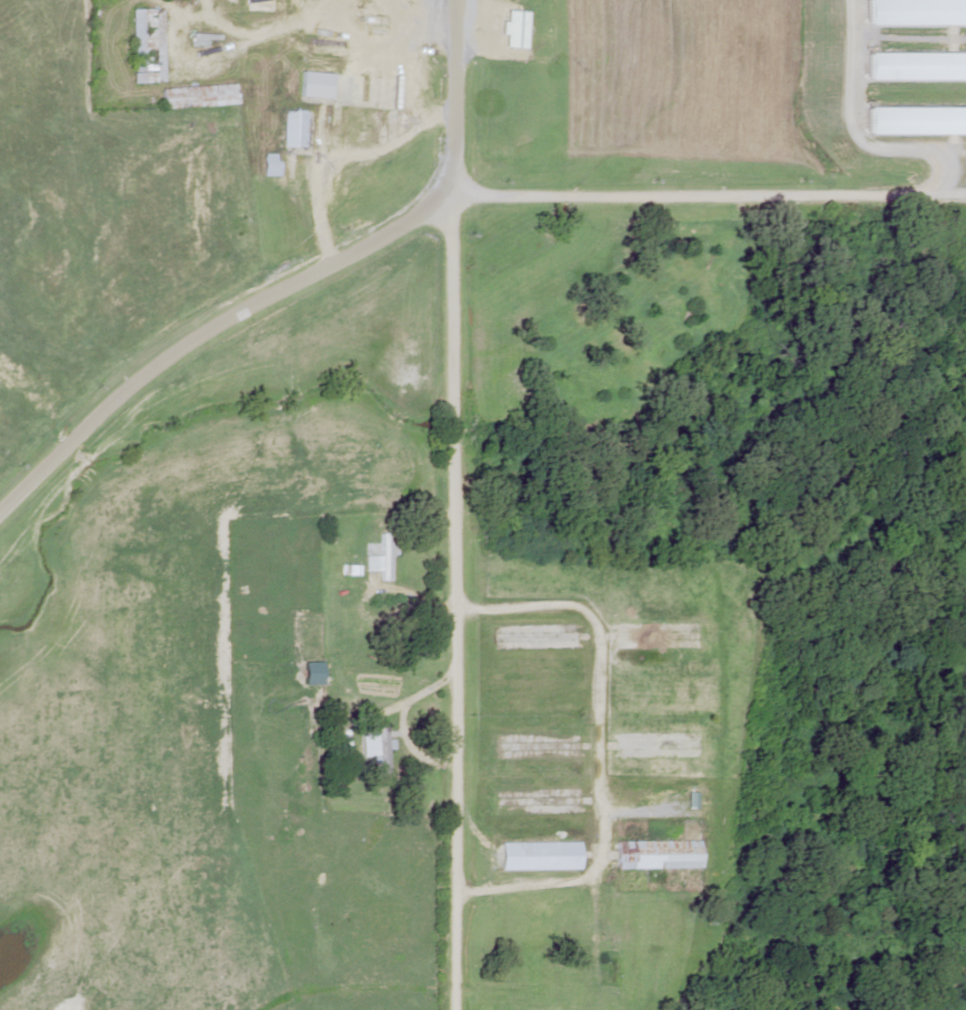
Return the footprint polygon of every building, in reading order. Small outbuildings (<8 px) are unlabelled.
[(864,25),(965,25),(965,0),(864,0),(864,25)] [(161,10),(131,10),(131,83),(161,83),(161,10)] [(525,12),(503,10),(500,47),(522,49),(525,12)] [(862,53),(862,80),(965,80),(965,53),(862,53)] [(330,74),(300,72),(298,98),(329,100),(330,74)] [(161,109),(236,105),(235,85),(160,89),(161,109)] [(862,107),(862,135),(965,135),(965,107),(862,107)] [(306,111),(284,110),(282,148),(304,149),(306,111)] [(278,154),(263,154),(263,177),(278,177),(278,154)] [(364,556),(364,571),(379,571),(379,581),(390,581),(390,555),(393,555),(393,533),(379,533),(379,556),(364,556)] [(378,774),(387,774),(387,727),(378,727),(378,774)] [(695,807),(695,794),(687,795),(687,807),(695,807)] [(616,869),(701,868),(701,841),(616,841),(616,869)] [(501,870),(580,870),(580,843),(501,843),(501,870)]
